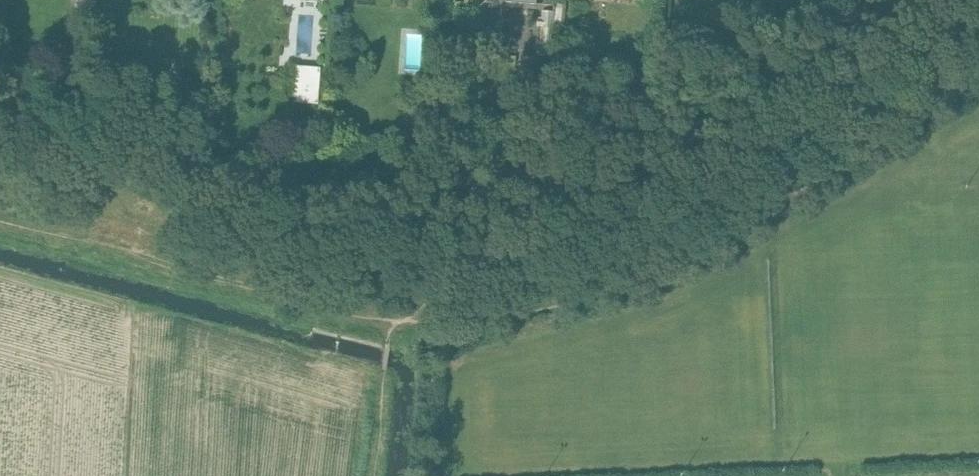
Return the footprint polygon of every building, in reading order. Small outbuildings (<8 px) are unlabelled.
[(322,99),(322,64),(295,64),(296,100),(322,99)]
